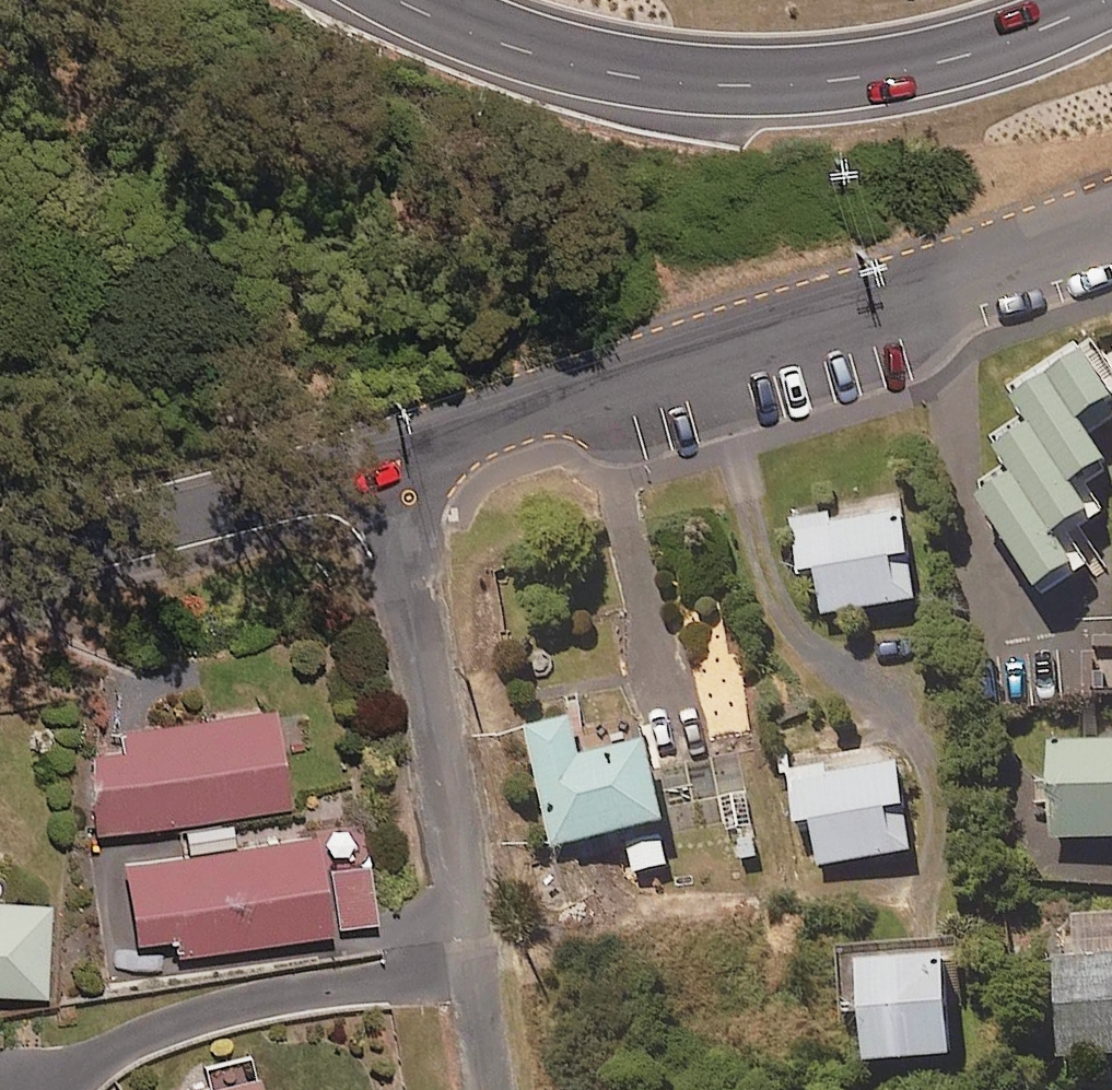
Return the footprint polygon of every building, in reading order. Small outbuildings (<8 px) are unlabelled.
[(1085,431),(1111,414),(1111,411),(1104,398),(1111,393),(1111,353),(1099,361),(1082,335),(1041,361),(1085,431)] [(1072,473),(1100,454),(1085,431),(1041,361),(1003,385),(1021,413),(1064,478),(1072,473)] [(1079,484),(1072,473),(1064,478),(1021,413),(985,436),(1004,465),(1070,571),(1093,557),(1076,530),(1099,516),(1079,484)] [(1070,571),(1004,465),(966,489),(1033,595),(1070,571)] [(915,593),(899,496),(791,514),(799,564),(815,561),(823,608),(915,593)] [(285,796),(269,696),(75,728),(92,828),(285,796)] [(583,748),(573,708),(522,721),(550,838),(665,810),(647,733),(583,748)] [(1056,835),(1111,833),(1111,733),(1052,736),(1056,835)] [(911,845),(894,745),(786,763),(795,815),(810,813),(818,860),(911,845)] [(174,948),(374,914),(364,856),(324,863),(317,820),(231,835),(229,818),(187,825),(190,841),(120,853),(133,932),(170,925),(174,948)] [(1061,899),(1065,946),(1052,947),(1061,1052),(1111,1047),(1111,895),(1061,899)] [(45,992),(44,898),(0,898),(0,993),(45,992)] [(943,943),(856,949),(863,1051),(950,1045),(943,943)] [(183,1089),(259,1089),(255,1071),(183,1089)]
